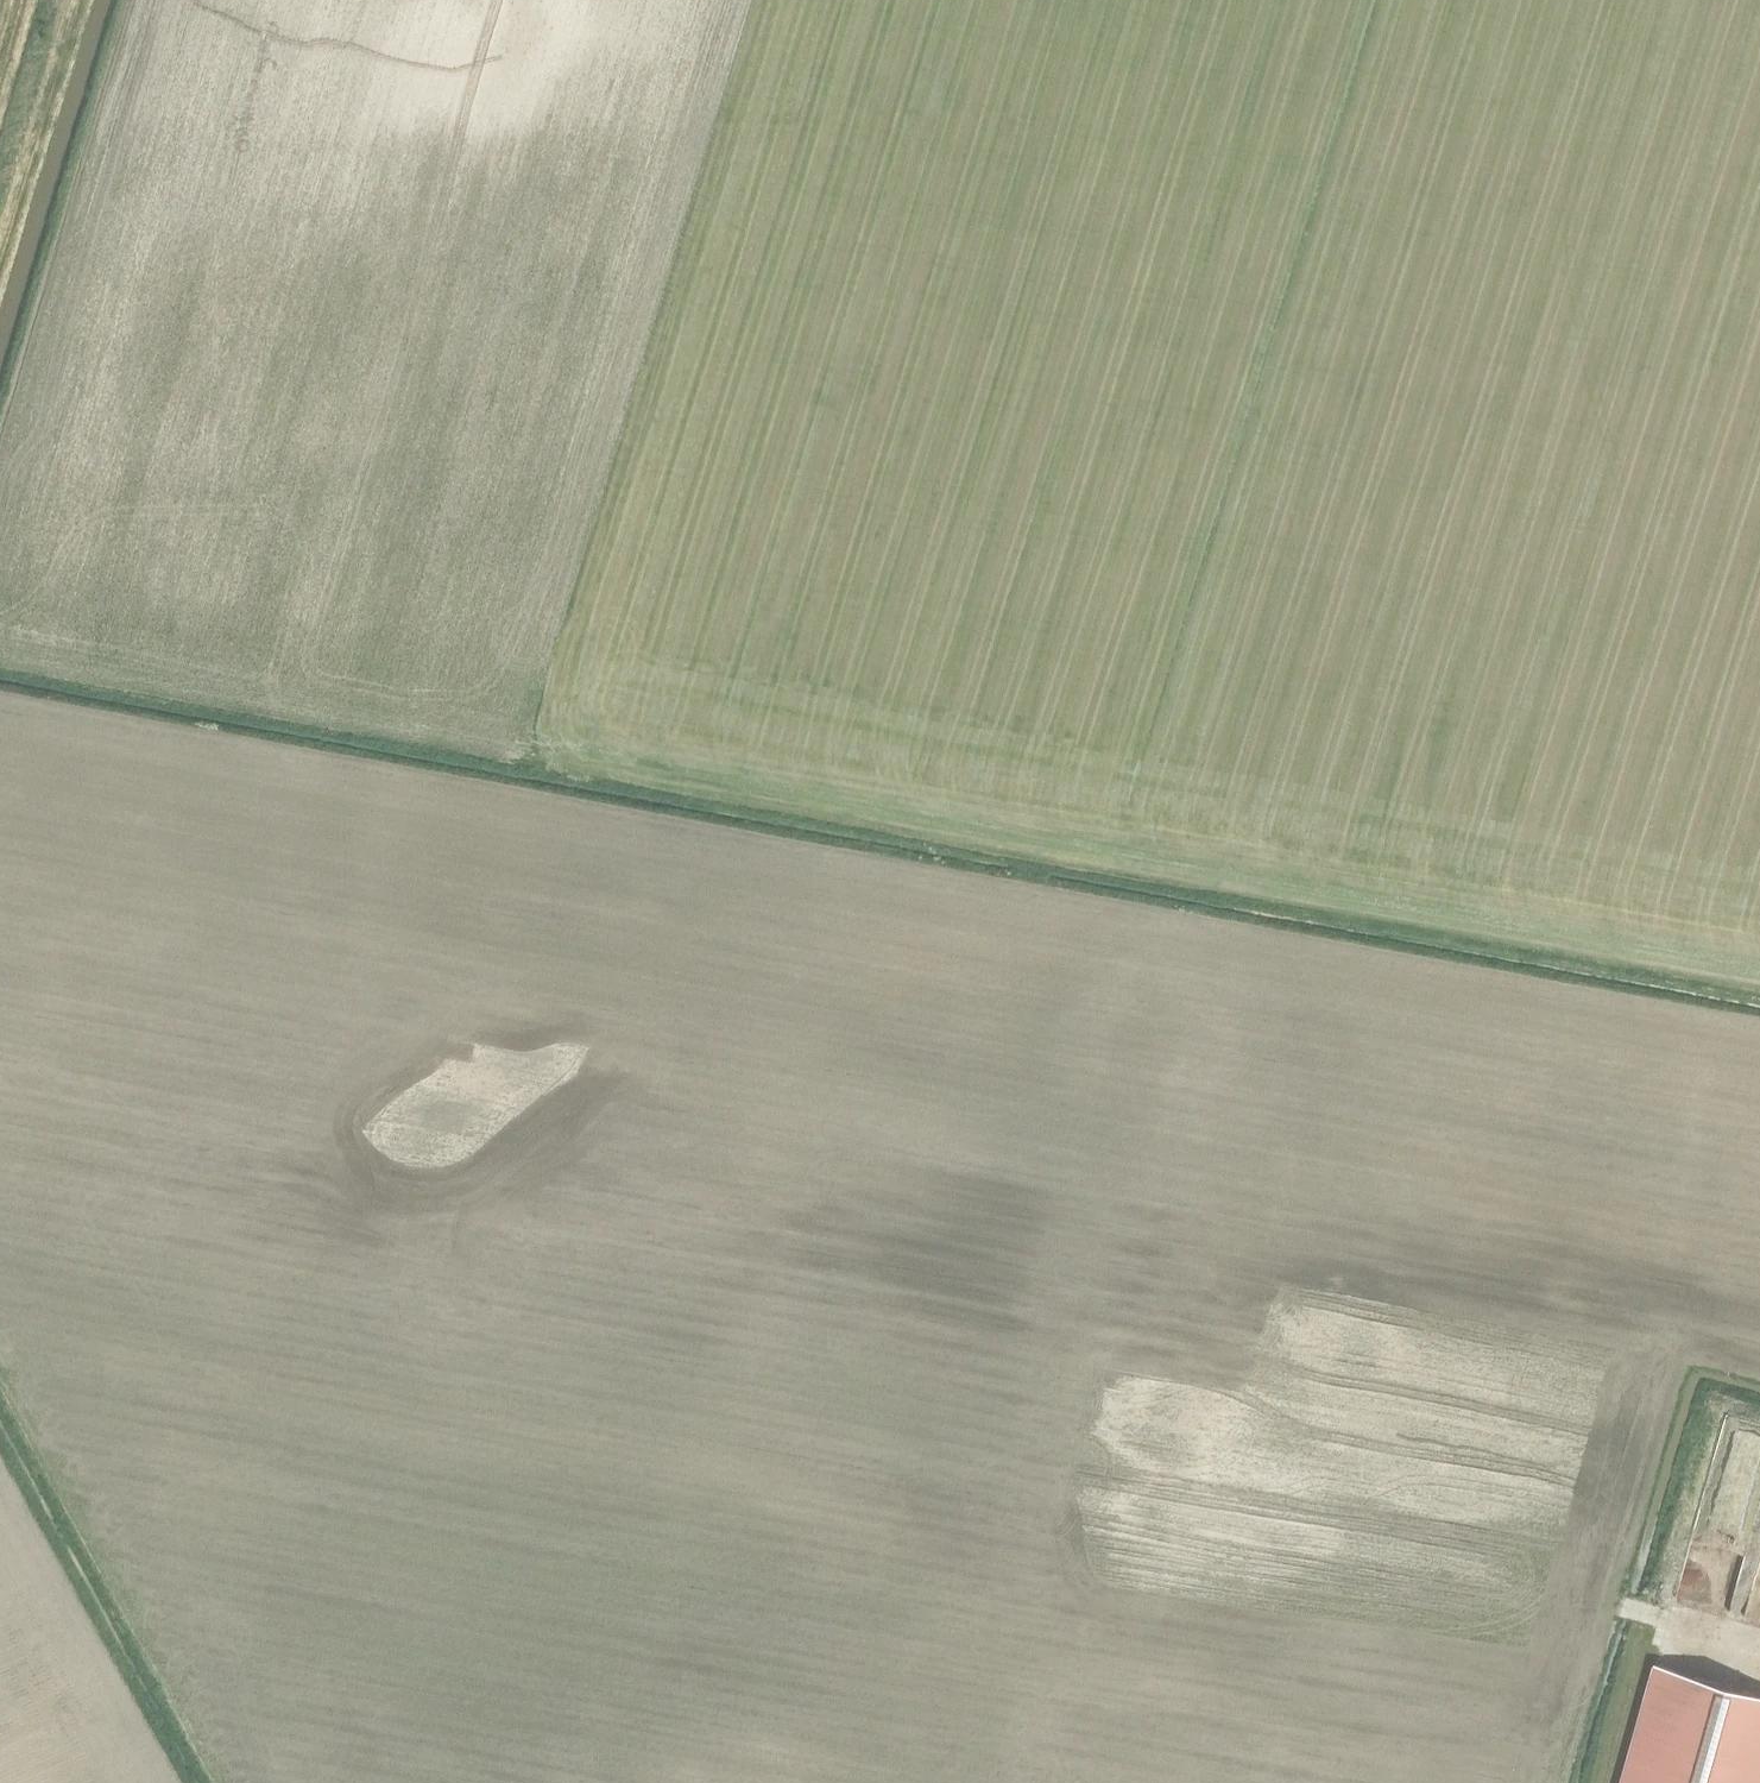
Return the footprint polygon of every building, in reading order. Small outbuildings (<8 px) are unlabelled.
[(1656,1666),(1623,1782),(1759,1782),(1759,1695),(1656,1666)]
